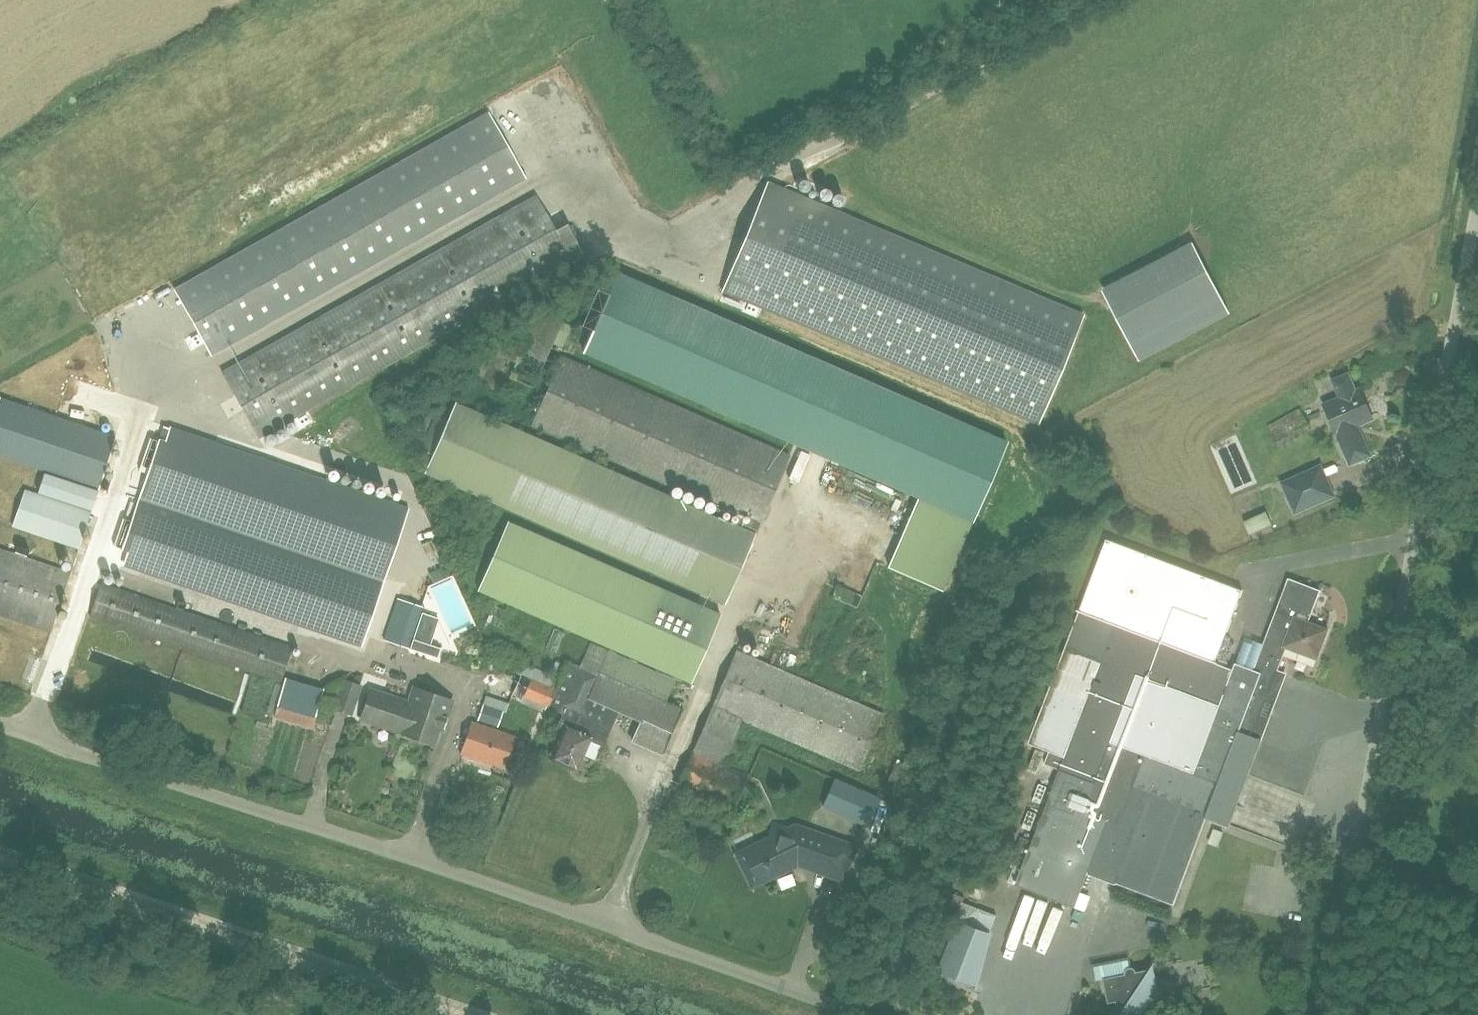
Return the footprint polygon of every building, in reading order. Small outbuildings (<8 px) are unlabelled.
[(211,352),(525,176),(489,112),(175,288),(211,352)] [(1038,423),(1083,316),(768,184),(723,291),(1038,423)] [(567,224),(555,231),(536,196),(222,373),(259,438),(584,255),(567,224)] [(1200,257),(1111,304),(1140,361),(1230,314),(1200,257)] [(619,273),(618,274),(585,353),(975,517),(1009,437),(619,273)] [(750,542),(788,456),(560,355),(530,423),(740,516),(736,525),(454,401),(424,470),(723,602),(749,542),(750,542)] [(1357,426),(1373,419),(1368,407),(1367,407),(1359,390),(1355,392),(1347,376),(1334,382),(1341,398),(1324,406),(1337,434),(1351,464),(1370,455),(1357,426)] [(44,472),(39,493),(24,488),(11,526),(79,549),(98,490),(116,436),(0,397),(0,458),(44,472)] [(1267,426),(1280,449),(1312,431),(1299,408),(1267,426)] [(159,441),(150,438),(139,471),(148,474),(140,499),(384,582),(409,508),(171,428),(170,429),(164,427),(159,441)] [(1320,469),(1284,485),(1296,511),(1332,496),(1320,469)] [(1250,524),(1256,536),(1278,527),(1272,515),(1250,524)] [(130,519),(124,534),(186,557),(192,542),(130,519)] [(688,681),(718,613),(506,519),(476,588),(688,681)] [(191,540),(195,531),(177,524),(173,533),(191,540)] [(1277,673),(1287,648),(1317,660),(1329,630),(1309,622),(1321,591),(1289,578),(1254,671),(1236,664),(1233,670),(1218,664),(1218,663),(1216,662),(1243,591),(1241,590),(1107,540),(1079,612),(1077,611),(1077,612),(1079,613),(1030,745),(1065,758),(1049,798),(1050,798),(1030,851),(1017,887),(1075,908),(1087,875),(1116,885),(1117,884),(1174,905),(1207,817),(1229,825),(1285,676),(1277,673)] [(70,573),(0,549),(0,614),(50,631),(70,573)] [(461,576),(438,584),(455,636),(478,628),(461,576)] [(282,680),(293,648),(101,583),(90,616),(282,680)] [(863,596),(837,585),(832,597),(858,608),(863,596)] [(409,649),(423,607),(397,599),(382,640),(409,649)] [(759,645),(771,650),(777,636),(765,631),(759,645)] [(557,633),(553,652),(565,654),(568,635),(557,633)] [(441,648),(430,645),(412,639),(409,649),(438,658),(441,648)] [(679,784),(734,808),(748,776),(721,764),(741,718),(858,769),(882,712),(738,651),(679,784)] [(548,707),(564,714),(559,725),(564,727),(556,745),(558,745),(553,758),(575,768),(581,755),(583,756),(591,739),(602,743),(610,727),(580,714),(588,697),(597,675),(578,667),(567,662),(548,707)] [(598,672),(597,675),(588,697),(641,720),(633,740),(663,753),(682,709),(598,672)] [(313,728),(324,689),(284,678),(282,684),(274,681),(266,710),(275,713),(274,716),(313,728)] [(509,679),(500,706),(483,757),(515,768),(531,721),(542,690),(509,679)] [(352,716),(362,685),(342,680),(333,709),(352,716)] [(371,690),(361,719),(402,733),(402,734),(432,744),(438,726),(443,728),(452,701),(413,688),(408,703),(371,690)] [(1033,772),(1042,776),(1051,755),(1042,751),(1033,772)] [(881,798),(835,778),(823,806),(869,826),(881,798)] [(842,879),(853,847),(823,837),(821,840),(795,831),(793,832),(775,826),(769,844),(740,858),(753,885),(797,863),(842,879)] [(1085,893),(1078,910),(1091,915),(1097,898),(1085,893)] [(951,970),(950,973),(968,981),(975,964),(978,965),(990,933),(960,922),(943,966),(945,967),(951,970)] [(1011,939),(1059,948),(1061,935),(1013,927),(1011,939)] [(1132,968),(1102,974),(1109,1004),(1116,1002),(1119,1014),(1139,1014),(1155,1012),(1160,1005),(1152,969),(1137,973),(1136,971),(1135,970),(1134,969),(1132,968)]
